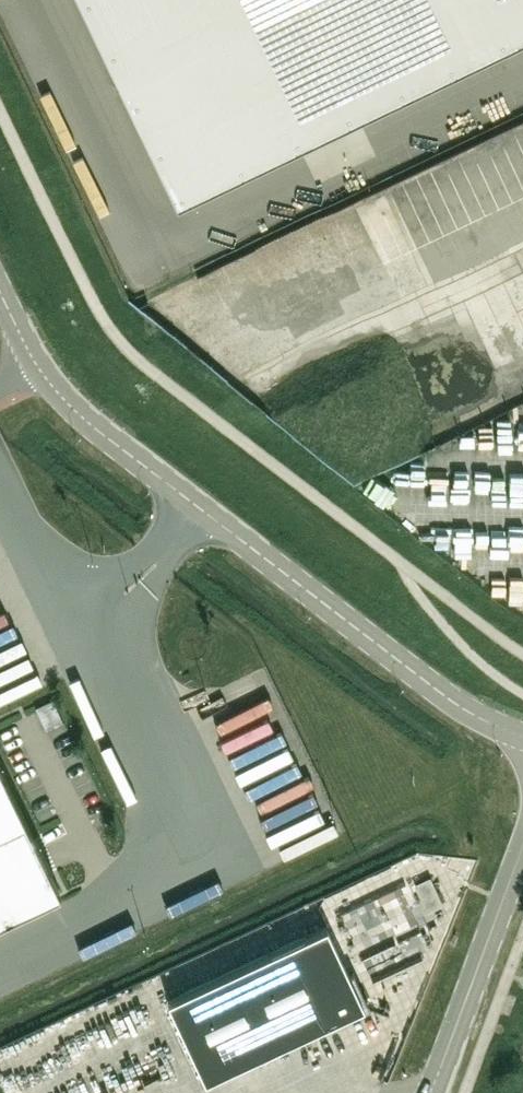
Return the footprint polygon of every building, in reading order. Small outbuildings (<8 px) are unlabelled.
[(176,203),(522,37),(522,0),(79,0),(176,203)] [(59,890),(51,873),(33,836),(0,767),(0,919),(59,890)] [(327,925),(167,999),(205,1079),(328,1021),(329,1023),(367,1006),(351,972),(349,973),(327,925)]
